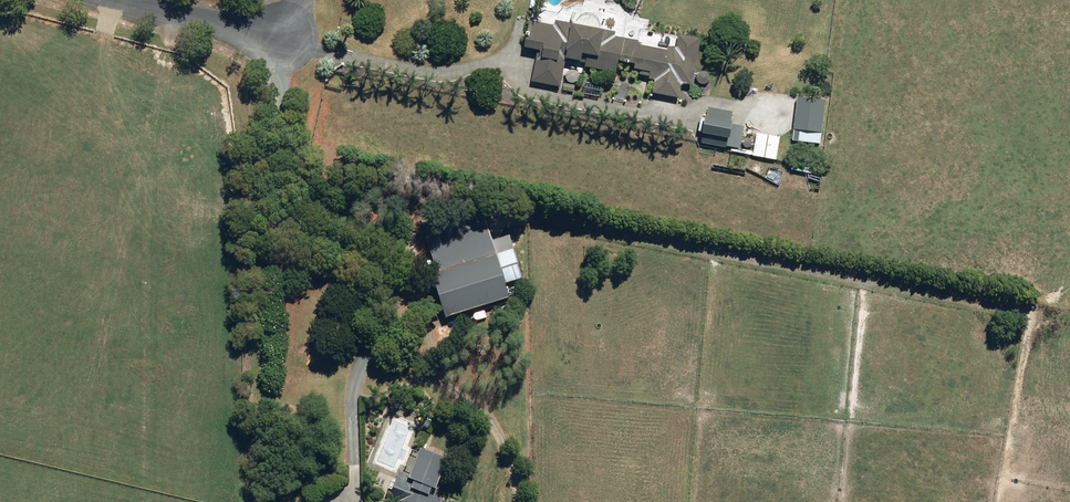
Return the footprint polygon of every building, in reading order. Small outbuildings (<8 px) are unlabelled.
[(617,59),(617,61),(632,64),(631,68),(638,69),(637,74),(647,75),(646,78),(653,79),(650,93),(676,98),(679,83),(688,84),(697,37),(676,33),(673,47),(665,46),(664,50),(635,44),(636,40),(612,35),(612,31),(553,20),(552,25),(526,20),(521,46),(535,49),(529,80),(558,86),(563,59),(565,59),(566,58),(584,62),(583,66),(612,71),(615,59),(617,59)] [(561,90),(572,92),(573,84),(562,83),(561,90)] [(791,140),(818,143),(822,98),(795,96),(791,140)] [(701,115),(698,131),(701,132),(699,143),(723,148),(724,145),(738,148),(742,127),(728,124),(730,112),(706,107),(705,116),(701,115)] [(757,133),(753,156),(776,159),(779,137),(757,133)] [(437,271),(429,273),(443,316),(507,297),(502,283),(522,277),(509,235),(492,240),(485,217),(426,236),(437,271)] [(440,500),(424,494),(427,486),(431,488),(443,459),(416,447),(404,475),(397,472),(385,501),(388,501),(439,501),(440,500)]
